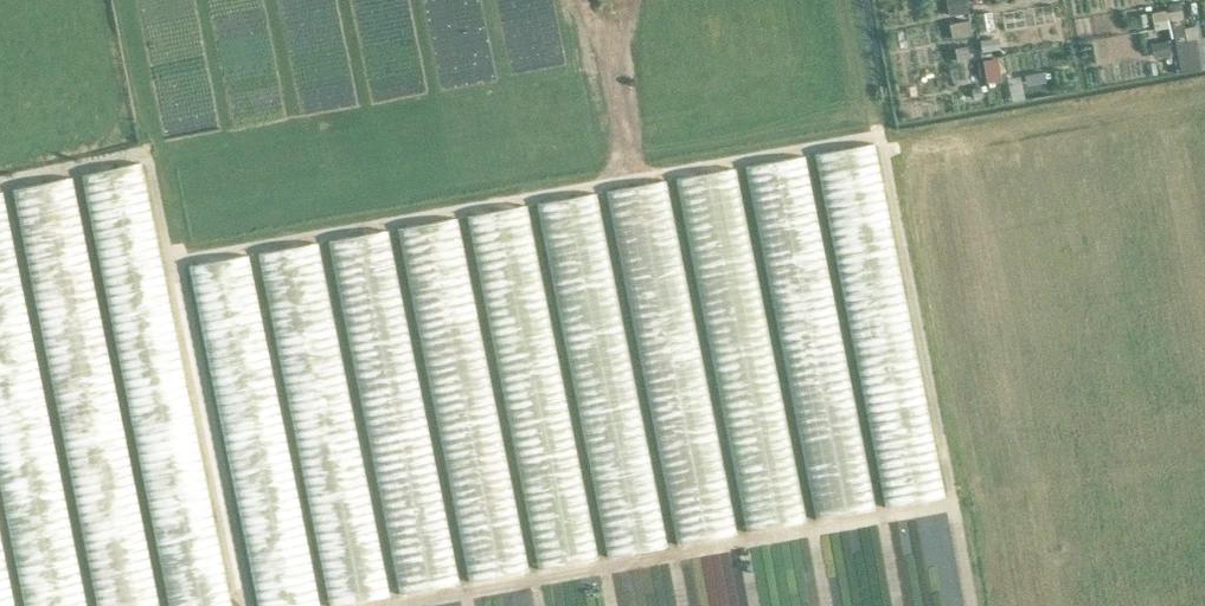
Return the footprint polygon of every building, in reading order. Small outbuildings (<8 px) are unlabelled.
[(1175,18),(1171,18),(1181,73),(1202,69),(1197,38),(1200,37),(1198,25),(1186,27),(1184,16),(1175,18)] [(274,317),(207,240),(242,605),(267,605),(301,603),(295,540),(386,461),(473,453),(666,522),(620,469),(658,364),(673,531),(932,507),(888,35),(823,215),(811,85),(755,239),(740,72),(681,233),(668,91),(614,242),(612,218),(478,231),(483,274),(402,181),(411,282),(329,187),(327,169),(274,317)] [(1169,39),(1157,41),(1160,57),(1172,55),(1169,39)] [(69,587),(101,582),(39,492),(102,530),(84,417),(110,454),(105,458),(176,560),(182,597),(221,590),(146,129),(88,225),(74,140),(22,226),(0,213),(0,547),(69,587)] [(600,179),(551,185),(552,197),(602,191),(600,179)] [(493,196),(494,207),(524,203),(523,193),(493,196)] [(209,248),(211,259),(250,250),(248,239),(209,248)] [(442,532),(444,559),(456,558),(453,531),(442,532)] [(325,589),(348,590),(349,544),(326,544),(325,589)]
